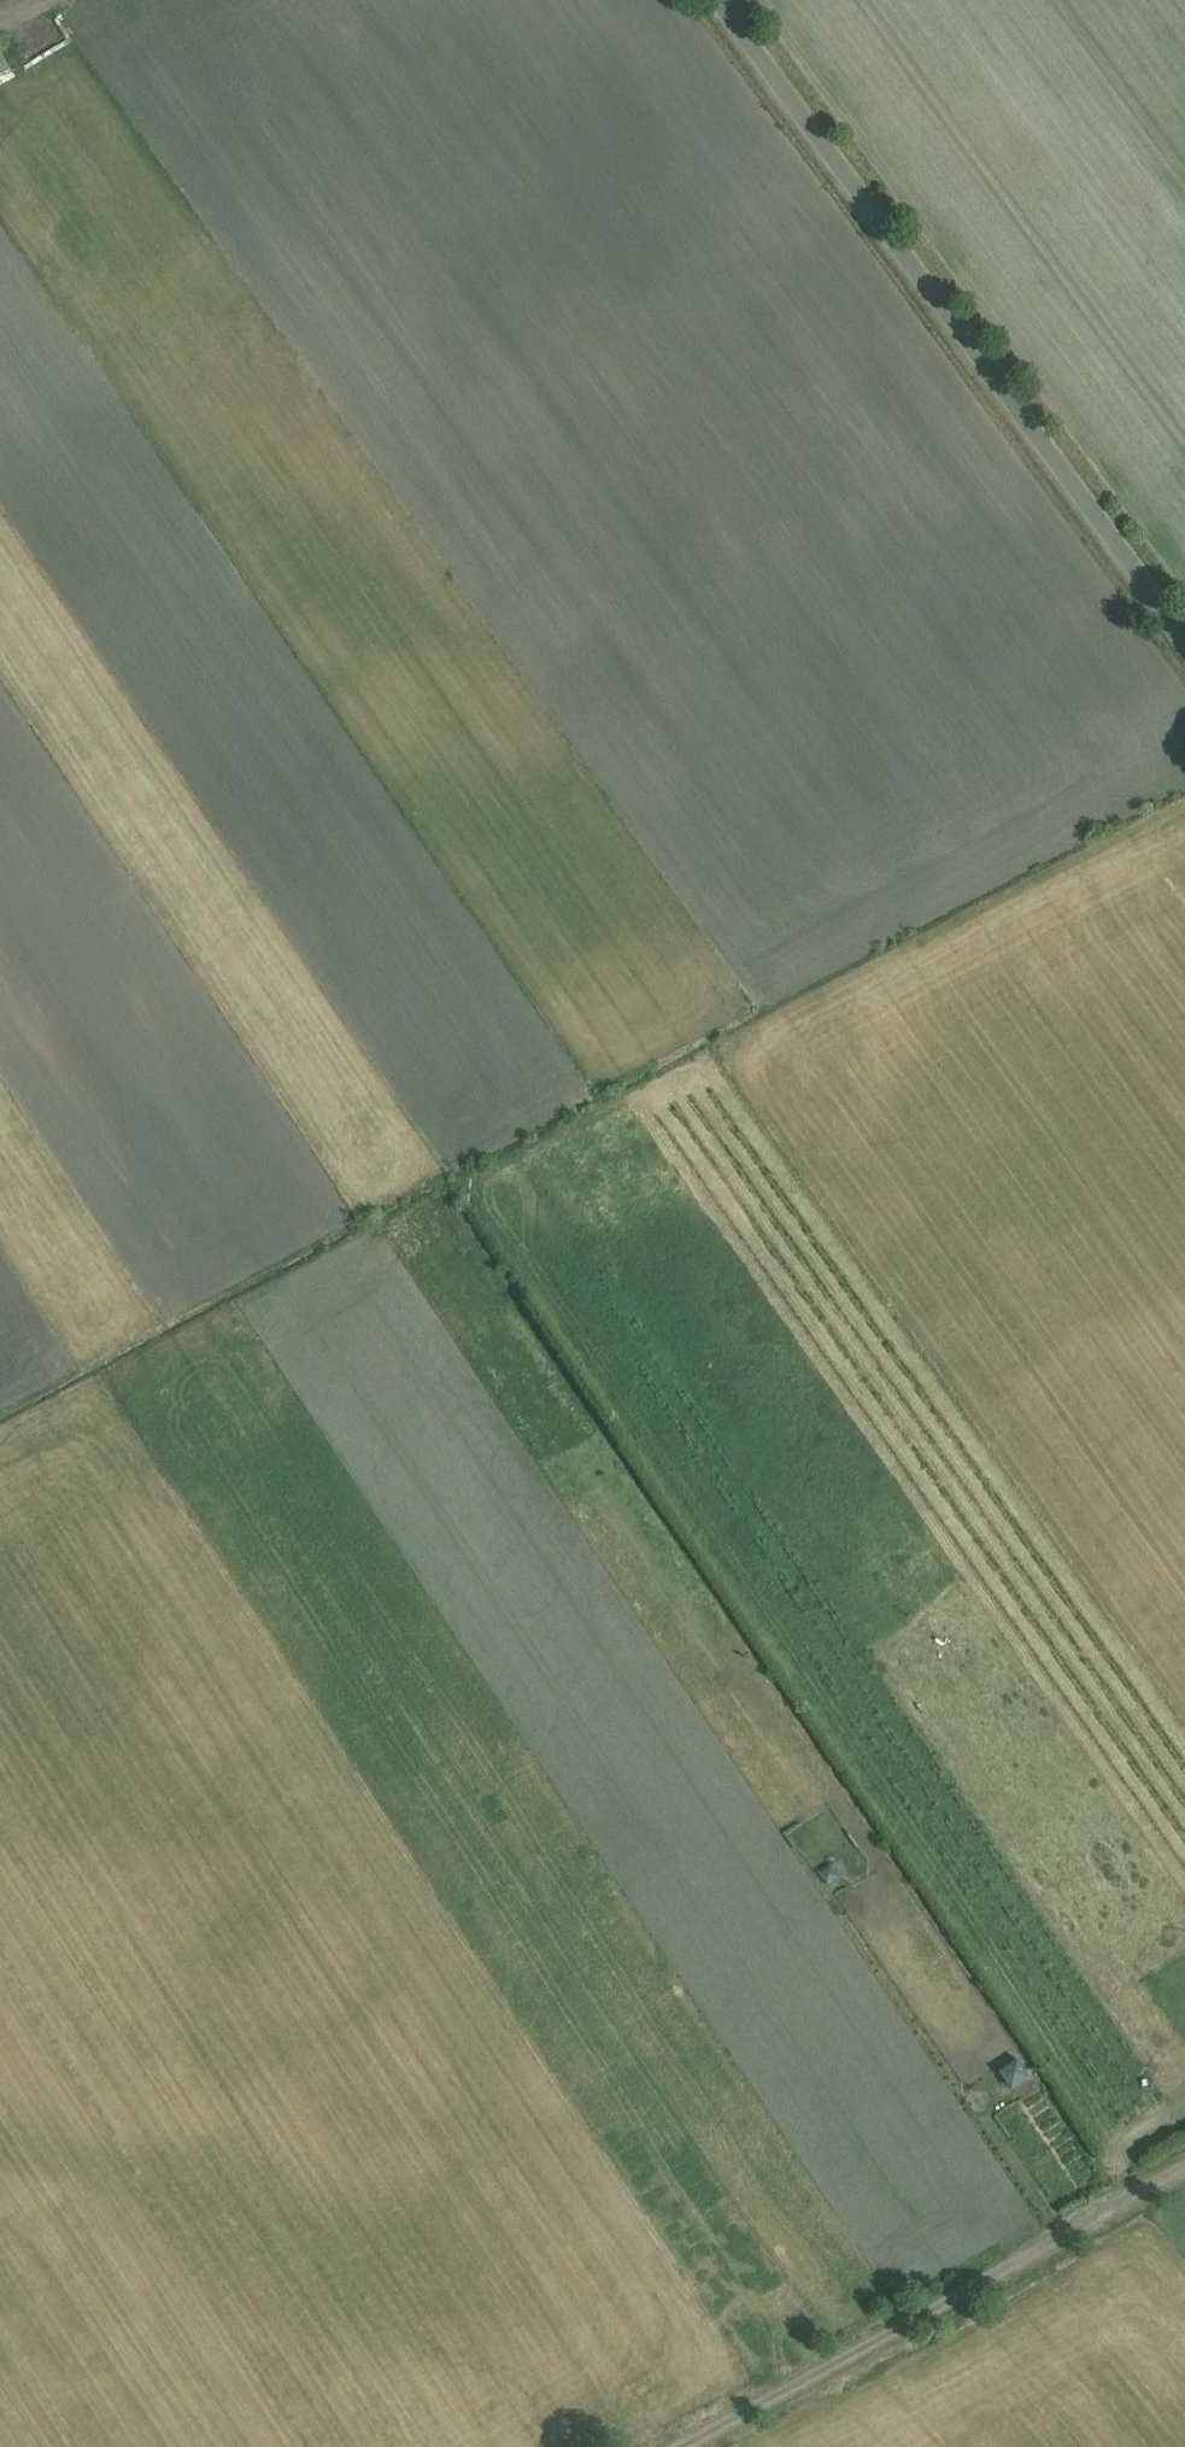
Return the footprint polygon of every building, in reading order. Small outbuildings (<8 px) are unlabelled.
[(1137,2157),(1160,2147),(1156,2136),(1132,2145),(1137,2157)]
